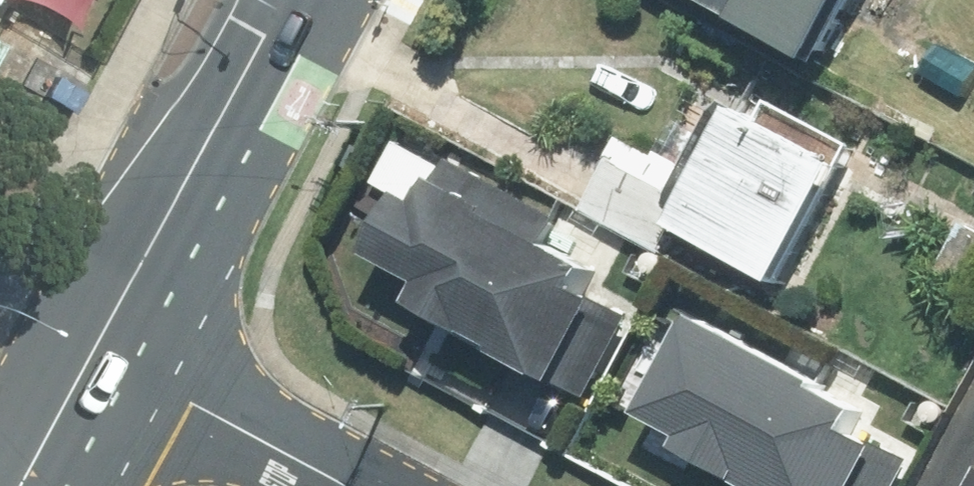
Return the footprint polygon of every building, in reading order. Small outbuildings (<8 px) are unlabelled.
[(58,27),(14,0),(0,0),(0,120),(58,27)] [(828,59),(859,0),(716,0),(828,59)] [(765,119),(719,94),(679,165),(621,135),(581,212),(663,254),(678,225),(786,286),(852,168),(863,147),(776,99),(765,119)] [(564,220),(449,157),(425,201),(409,193),(375,257),(390,265),(430,286),(420,304),(496,345),(567,384),(623,280),(552,242),(564,220)] [(869,428),(878,411),(704,319),(654,413),(696,435),(689,450),(757,485),(870,485),(893,441),(869,428)]
